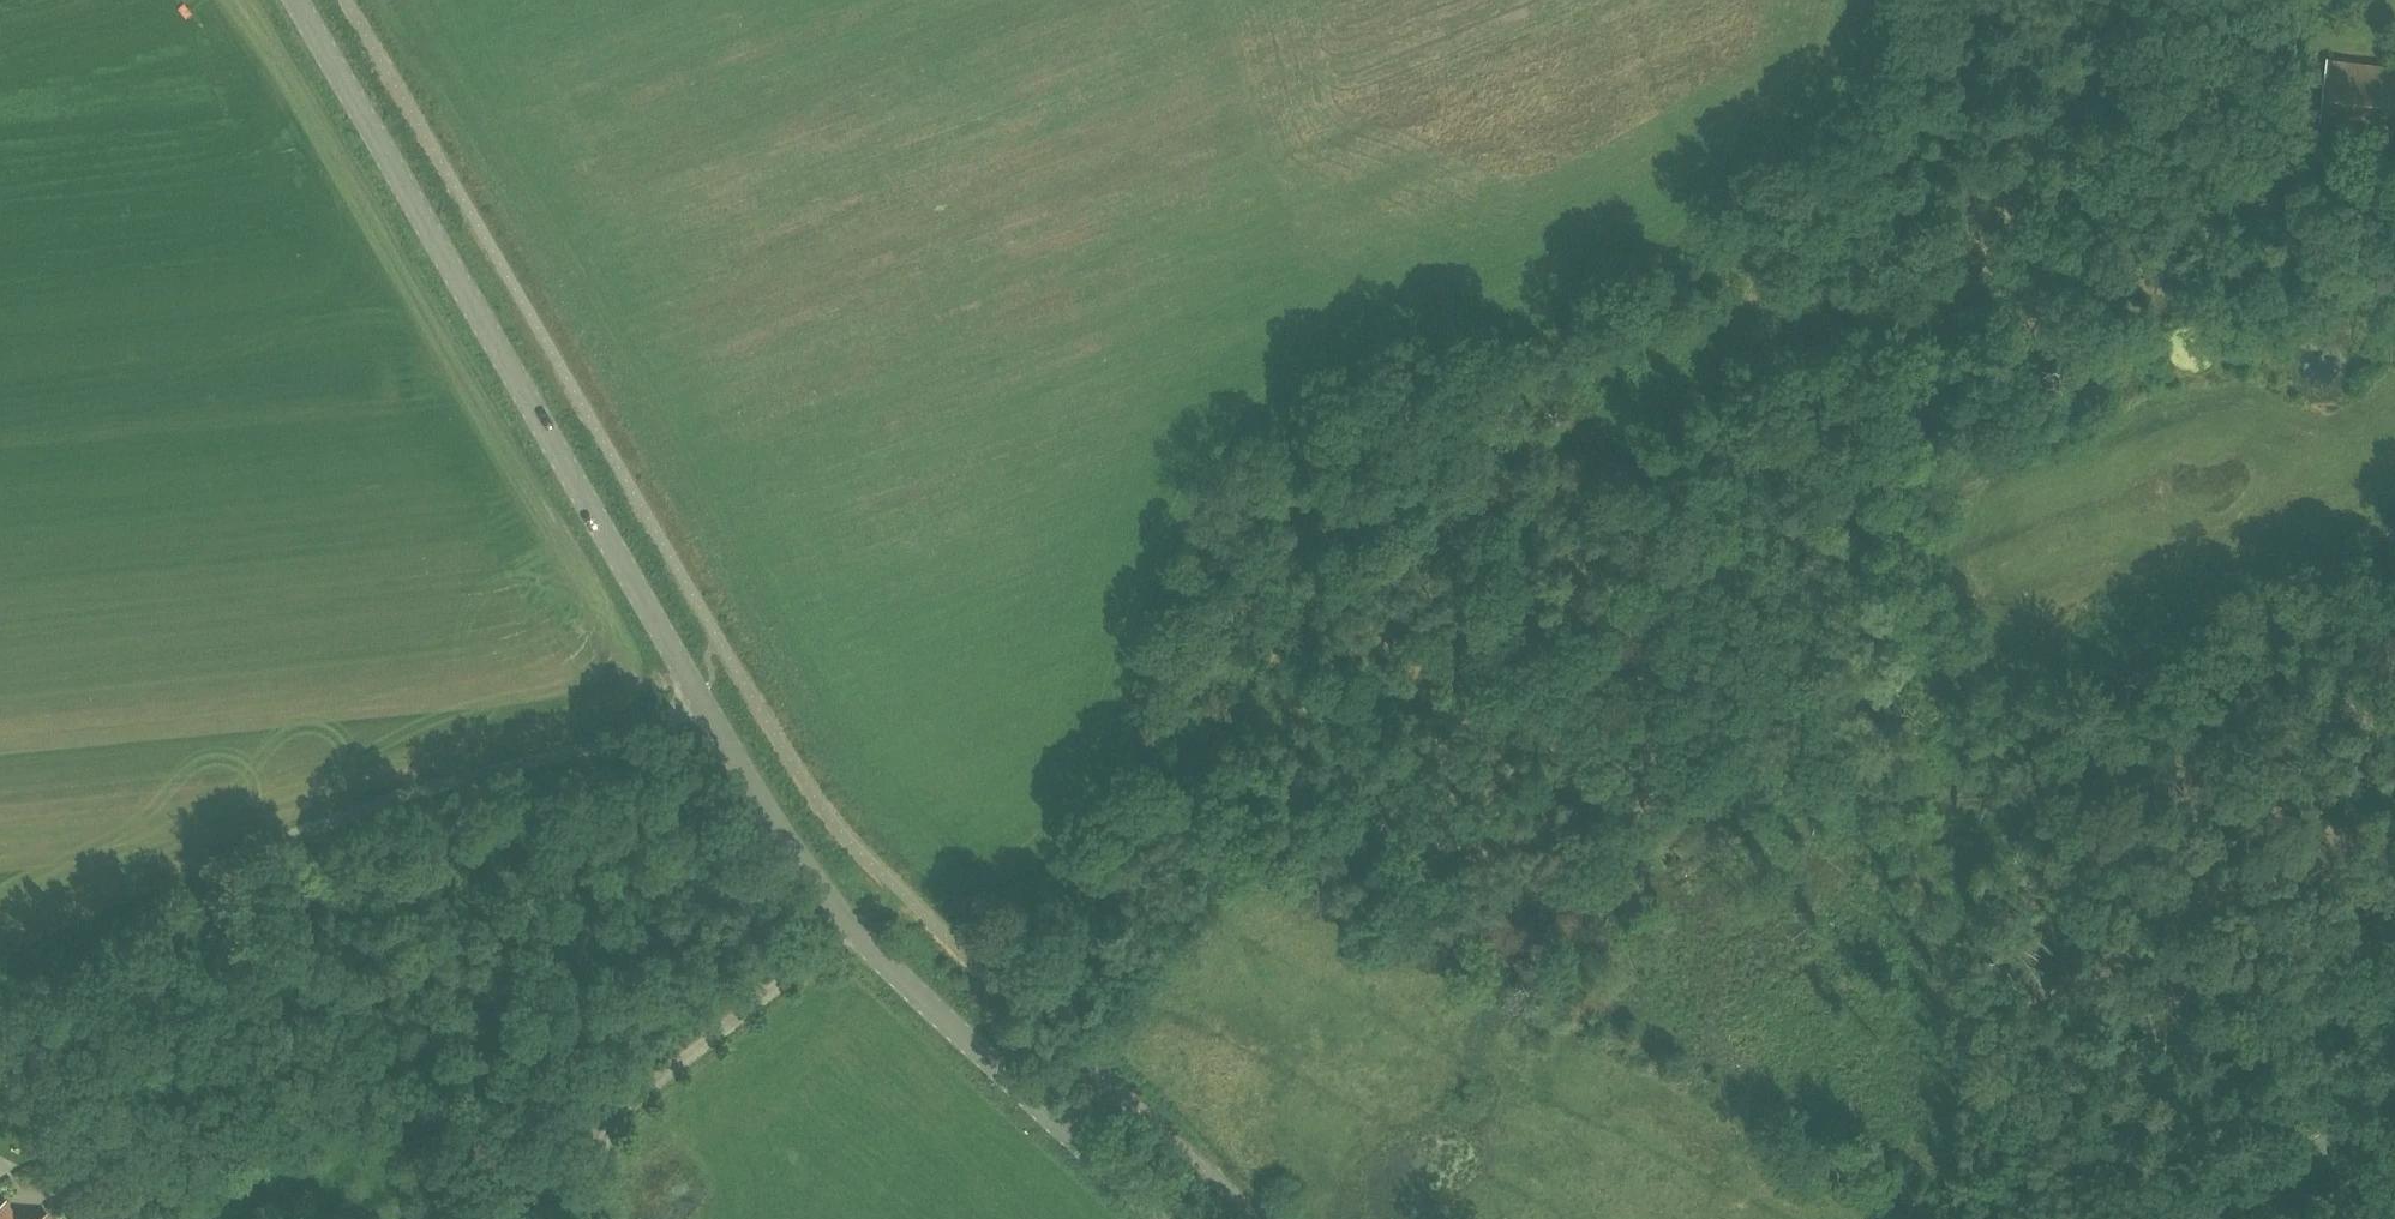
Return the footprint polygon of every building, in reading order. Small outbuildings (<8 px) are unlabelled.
[(2328,58),(2320,131),(2394,138),(2394,65),(2328,58)] [(6,1204),(0,1208),(0,1218),(16,1218),(6,1204)]
